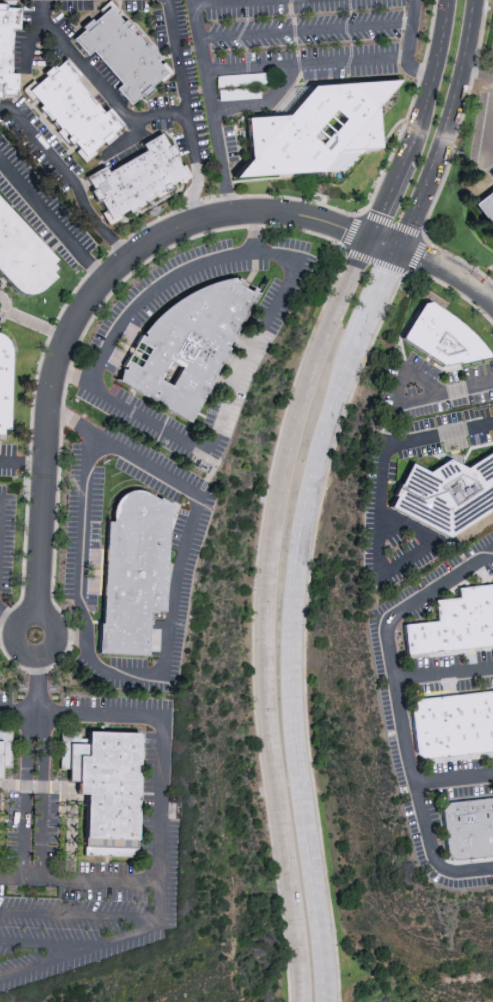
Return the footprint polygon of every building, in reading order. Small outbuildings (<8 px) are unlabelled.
[(159,58),(157,60),(168,72),(151,88),(153,91),(144,99),(141,95),(129,106),(115,90),(121,84),(92,53),(88,57),(73,41),(111,6),(159,58)] [(1,98),(0,98),(0,7),(19,7),(18,30),(11,30),(10,74),(16,74),(16,95),(1,95),(1,98)] [(74,80),(102,112),(107,107),(122,125),(112,134),(114,136),(104,145),(101,141),(91,150),(96,156),(85,166),(74,152),(77,149),(72,142),(67,147),(55,134),(60,130),(27,93),(45,77),(43,74),(51,66),(54,69),(65,60),(79,75),(74,80)] [(235,177),(249,159),(247,118),(288,115),(313,85),(400,80),(378,107),(380,148),(339,151),(320,172),(235,177)] [(162,134),(168,145),(171,144),(177,155),(174,156),(181,169),(185,167),(191,179),(178,186),(176,182),(170,185),(172,189),(165,193),(163,190),(155,195),(157,198),(127,214),(126,212),(118,217),(120,222),(109,228),(102,216),(106,213),(99,200),(96,202),(90,191),(94,189),(87,177),(105,167),(107,172),(144,152),(141,145),(162,134)] [(474,206),(492,191),(492,230),(474,206)] [(19,292),(0,273),(0,199),(57,260),(53,264),(56,268),(52,271),(56,276),(51,282),(44,289),(35,293),(26,294),(19,292)] [(193,422),(120,380),(132,354),(154,320),(179,298),(208,283),(237,274),(244,275),(261,286),(263,290),(193,422)] [(482,337),(492,351),(492,357),(445,366),(401,338),(431,299),(436,300),(468,323),(482,337)] [(2,435),(0,435),(0,334),(3,336),(8,340),(10,344),(11,352),(9,428),(2,429),(2,435)] [(472,465),(492,452),(492,511),(453,536),(395,506),(417,461),(434,470),(454,458),(472,465)] [(147,489),(164,499),(166,496),(178,503),(174,508),(168,611),(154,611),(152,655),(101,653),(103,622),(106,622),(111,520),(117,519),(118,503),(126,494),(137,489),(147,489)] [(459,589),(492,586),(492,647),(406,657),(403,626),(437,622),(436,601),(460,599),(459,589)] [(418,699),(492,691),(492,752),(426,760),(414,751),(410,710),(418,699)] [(5,778),(0,778),(0,729),(14,729),(14,768),(5,768),(5,778)] [(144,732),(141,838),(140,848),(139,859),(87,857),(90,795),(80,795),(81,783),(72,783),(72,771),(61,771),(61,732),(83,732),(84,740),(91,740),(91,731),(144,732)] [(452,803),(492,799),(492,856),(455,860),(446,852),(441,813),(452,803)]
